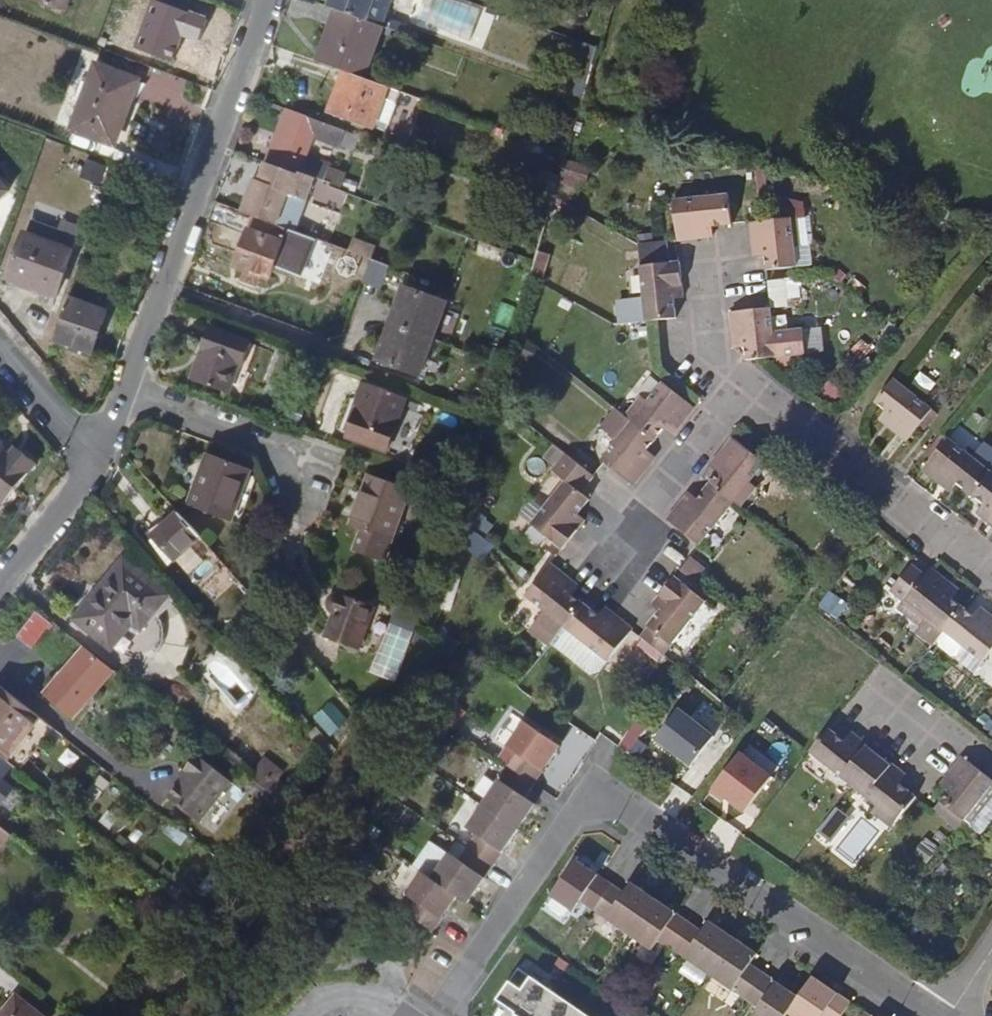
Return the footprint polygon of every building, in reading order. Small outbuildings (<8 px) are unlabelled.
[(65,10),(68,0),(37,0),(65,10)] [(174,60),(191,13),(159,0),(157,0),(139,47),(174,60)] [(330,6),(340,9),(381,24),(390,0),(332,0),(330,6)] [(613,11),(616,0),(584,0),(584,1),(613,11)] [(340,9),(321,62),(344,70),(363,77),(381,24),(340,9)] [(564,90),(588,95),(599,43),(575,38),(564,90)] [(105,138),(115,111),(120,96),(125,97),(131,78),(91,64),(86,80),(78,100),(69,125),(105,138)] [(372,126),(386,86),(363,77),(344,70),(336,90),(342,92),(338,103),(331,106),(329,110),(372,126)] [(68,97),(78,100),(86,80),(75,76),(68,97)] [(142,82),(131,78),(125,97),(120,96),(115,111),(121,113),(142,82)] [(336,90),(331,106),(338,103),(342,92),(336,90)] [(341,144),(347,130),(296,111),(277,165),(315,178),(335,185),(340,171),(333,168),(335,165),(309,155),(316,137),(341,146),(341,144)] [(354,149),(359,134),(347,130),(341,144),(354,149)] [(277,165),(267,161),(260,180),(257,179),(245,211),(254,215),(297,229),(315,178),(277,165)] [(714,226),(734,223),(730,193),(674,200),(678,239),(680,239),(715,235),(714,226)] [(248,268),(261,273),(270,276),(274,265),(303,274),(316,236),(297,229),(254,215),(237,264),(248,268)] [(805,216),(792,217),(797,248),(809,247),(805,216)] [(767,256),(769,270),(799,267),(797,248),(792,217),(775,219),(754,221),(759,257),(767,256)] [(7,279),(55,296),(72,250),(54,244),(59,230),(31,220),(26,234),(24,233),(7,279)] [(671,262),(669,240),(640,243),(639,243),(642,265),(671,262)] [(686,298),(682,261),(642,265),(648,321),(659,320),(679,317),(677,298),(686,298)] [(258,282),(261,273),(248,268),(244,277),(258,282)] [(770,280),(774,307),(785,306),(794,305),(791,277),(770,280)] [(378,357),(420,373),(447,298),(405,282),(378,357)] [(107,311),(69,297),(54,339),(91,353),(107,311)] [(748,358),(761,357),(780,355),(810,351),(806,327),(777,331),(774,307),(733,312),(738,346),(747,346),(748,358)] [(246,365),(254,342),(211,327),(193,379),(230,392),(241,363),(246,365)] [(883,418),(909,439),(933,409),(895,379),(877,401),(888,411),(883,418)] [(673,434),(696,406),(665,381),(649,403),(635,420),(658,438),(666,429),(673,434)] [(364,383),(359,398),(360,399),(348,434),(389,449),(408,399),(364,383)] [(627,414),(635,420),(649,403),(641,396),(627,414)] [(649,448),(658,438),(635,420),(627,414),(619,408),(604,427),(619,439),(604,459),(607,461),(633,483),(656,455),(649,448)] [(974,494),(991,471),(991,470),(975,456),(950,436),(932,459),(925,468),(952,489),(958,482),(974,494)] [(720,470),(712,480),(736,499),(748,482),(765,461),(735,437),(713,465),(720,470)] [(19,441),(11,451),(17,456),(25,446),(19,441)] [(11,451),(0,443),(0,492),(9,499),(40,458),(25,446),(17,456),(11,451)] [(985,443),(975,456),(991,470),(991,448),(985,443)] [(252,467),(209,452),(190,504),(232,518),(252,467)] [(583,490),(595,475),(568,453),(555,468),(570,479),(536,524),(565,547),(587,518),(580,512),(592,497),(583,490)] [(974,494),(986,505),(981,512),(991,521),(991,471),(974,494)] [(412,487),(372,472),(353,524),(365,529),(357,550),(385,560),(412,487)] [(671,518),(701,543),(736,499),(712,480),(700,496),(693,490),(671,518)] [(736,499),(744,505),(757,489),(748,482),(736,499)] [(196,540),(202,535),(180,510),(154,532),(180,562),(200,545),(196,540)] [(692,554),(682,567),(699,579),(709,567),(692,554)] [(167,595),(127,559),(101,589),(103,592),(81,618),(112,647),(135,620),(142,625),(167,595)] [(581,585),(552,563),(528,595),(549,612),(566,625),(584,600),(575,593),(581,585)] [(961,590),(931,567),(907,598),(927,615),(946,629),(965,606),(956,598),(961,590)] [(663,609),(643,634),(666,653),(708,600),(676,574),(654,602),(663,609)] [(330,635),(363,647),(378,602),(346,590),(340,590),(336,592),(333,595),(332,600),(333,605),(336,609),(339,610),(330,635)] [(600,614),(584,600),(566,625),(610,659),(635,628),(607,605),(600,614)] [(965,606),(946,629),(985,660),(991,651),(991,614),(983,607),(976,615),(965,606)] [(53,621),(39,610),(20,633),(34,645),(53,621)] [(560,632),(566,625),(549,612),(543,619),(560,632)] [(940,638),(946,629),(927,615),(921,622),(940,638)] [(554,640),(560,632),(543,619),(533,631),(550,645),(554,640)] [(560,632),(554,640),(598,675),(610,659),(566,625),(560,632)] [(79,717),(117,670),(116,669),(88,647),(51,693),(79,717)] [(691,673),(666,653),(655,666),(680,687),(691,673)] [(699,679),(691,673),(680,687),(688,693),(699,679)] [(16,696),(4,686),(0,691),(0,754),(17,767),(26,774),(60,730),(16,696)] [(330,700),(313,716),(332,736),(349,720),(330,700)] [(680,707),(658,736),(694,764),(716,735),(680,707)] [(565,741),(531,718),(511,746),(521,752),(471,824),(481,832),(462,858),(452,852),(435,876),(425,870),(410,892),(419,898),(410,913),(436,931),(461,894),(471,901),(539,802),(529,795),(565,741)] [(830,725),(812,749),(811,750),(855,785),(880,753),(868,744),(870,742),(855,730),(848,739),(830,725)] [(642,735),(631,727),(619,742),(629,750),(642,735)] [(109,786),(118,776),(74,742),(66,752),(109,786)] [(200,819),(231,778),(197,751),(185,767),(188,769),(168,794),(200,819)] [(772,775),(742,752),(712,791),(724,800),(728,794),(746,809),(772,775)] [(892,763),(880,753),(855,785),(881,804),(898,818),(917,794),(903,782),(909,774),(894,761),(892,763)] [(16,788),(16,787),(7,779),(17,767),(0,754),(0,808),(4,803),(16,788)] [(941,800),(964,819),(991,784),(991,776),(964,755),(944,782),(951,788),(941,800)] [(964,819),(983,834),(991,822),(991,784),(964,819)] [(26,796),(16,788),(4,803),(14,811),(26,796)] [(893,826),(898,818),(881,804),(875,812),(893,826)] [(839,805),(820,830),(832,839),(851,815),(839,805)] [(938,850),(926,840),(914,855),(926,866),(938,850)] [(556,894),(577,909),(584,899),(656,948),(663,938),(764,1005),(757,1015),(789,1015),(792,1011),(799,1015),(844,1015),(854,1002),(816,976),(803,995),(754,962),(760,952),(713,920),(706,930),(635,881),(627,891),(580,860),(556,894)] [(531,979),(518,970),(514,976),(527,984),(531,979)] [(514,976),(496,1002),(515,1015),(587,1015),(531,979),(527,984),(514,976)] [(14,992),(0,1010),(0,1015),(43,1015),(14,992)]
